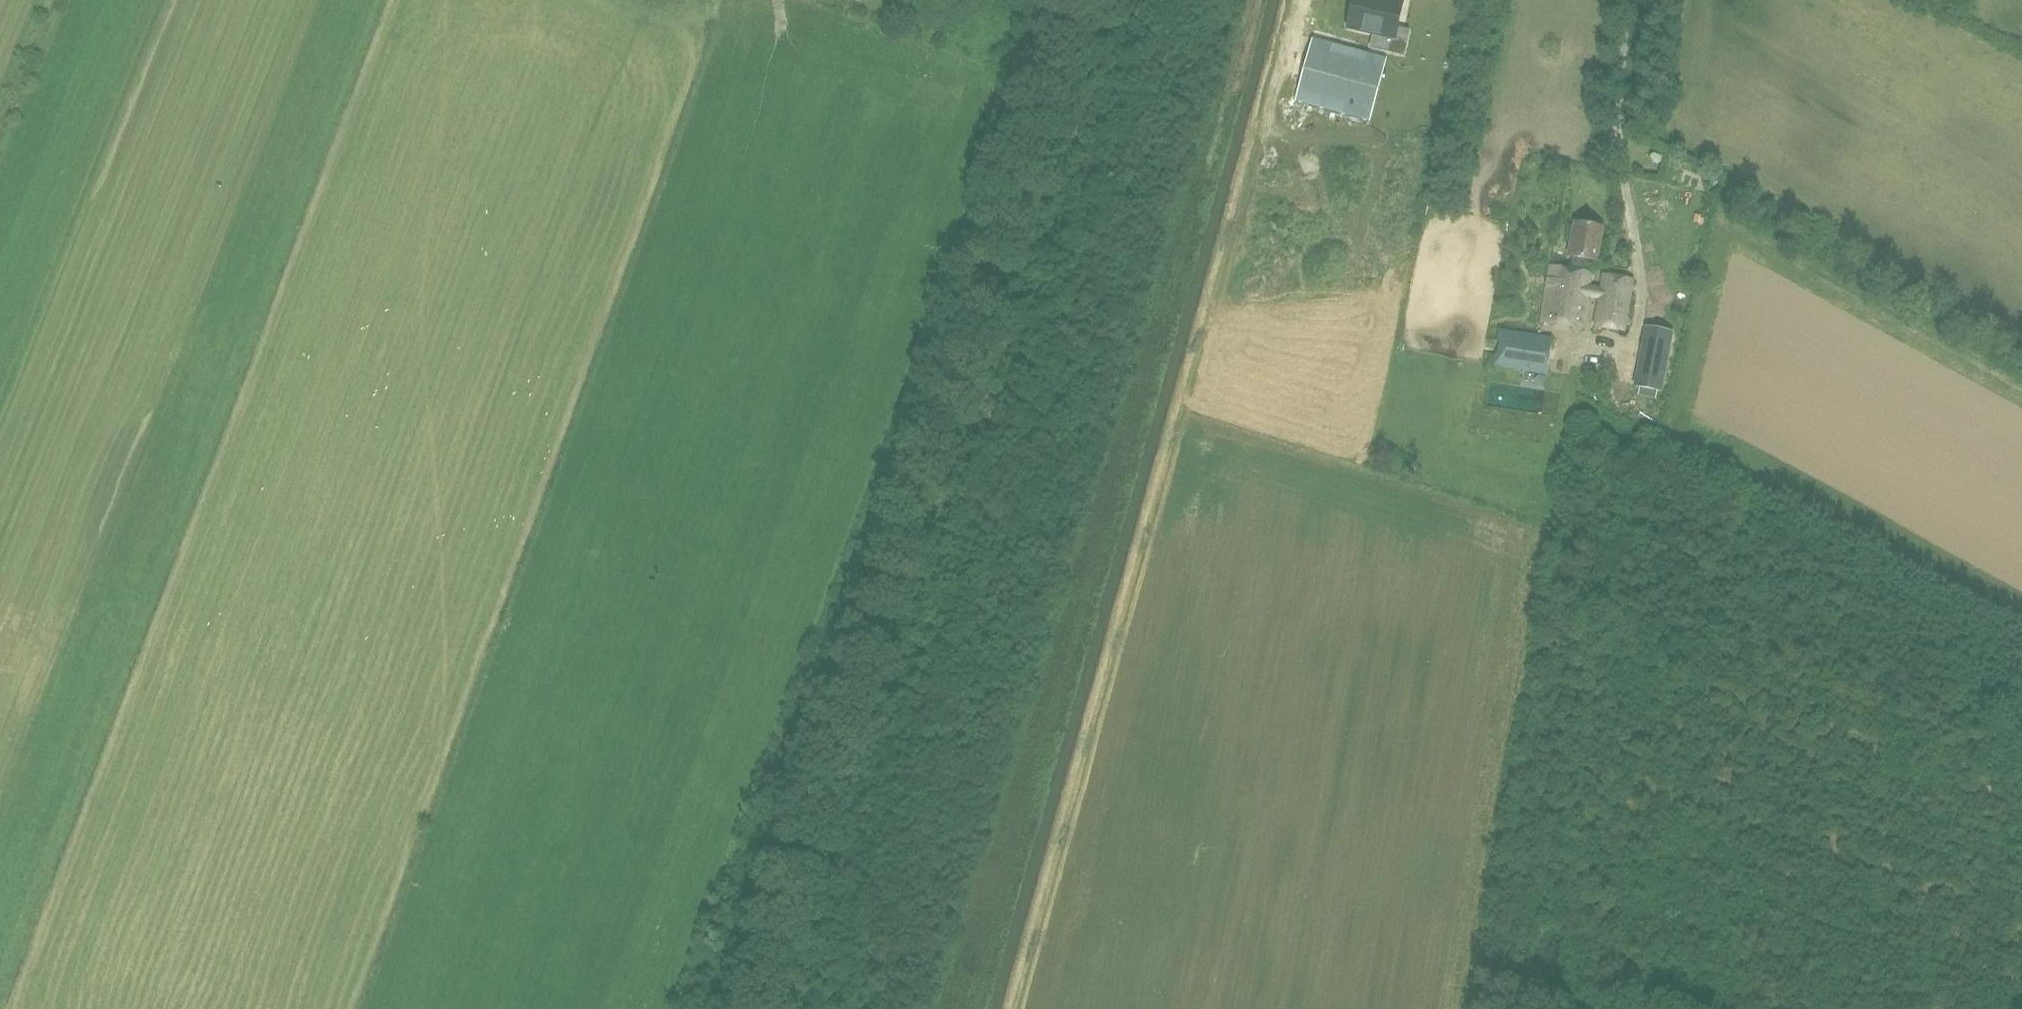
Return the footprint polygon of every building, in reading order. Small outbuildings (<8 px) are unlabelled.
[(1403,3),(1387,0),(1353,0),(1347,28),(1372,33),(1395,38),(1397,28),(1403,3)] [(1571,268),(1552,265),(1543,321),(1583,328),(1587,299),(1599,301),(1595,326),(1623,331),(1632,278),(1604,273),(1601,287),(1590,285),(1592,272),(1583,270),(1585,258),(1597,260),(1602,226),(1574,221),(1569,255),(1573,256),(1571,268)] [(1673,332),(1647,327),(1640,363),(1666,368),(1673,332)] [(1499,331),(1493,366),(1547,375),(1552,341),(1499,331)]
